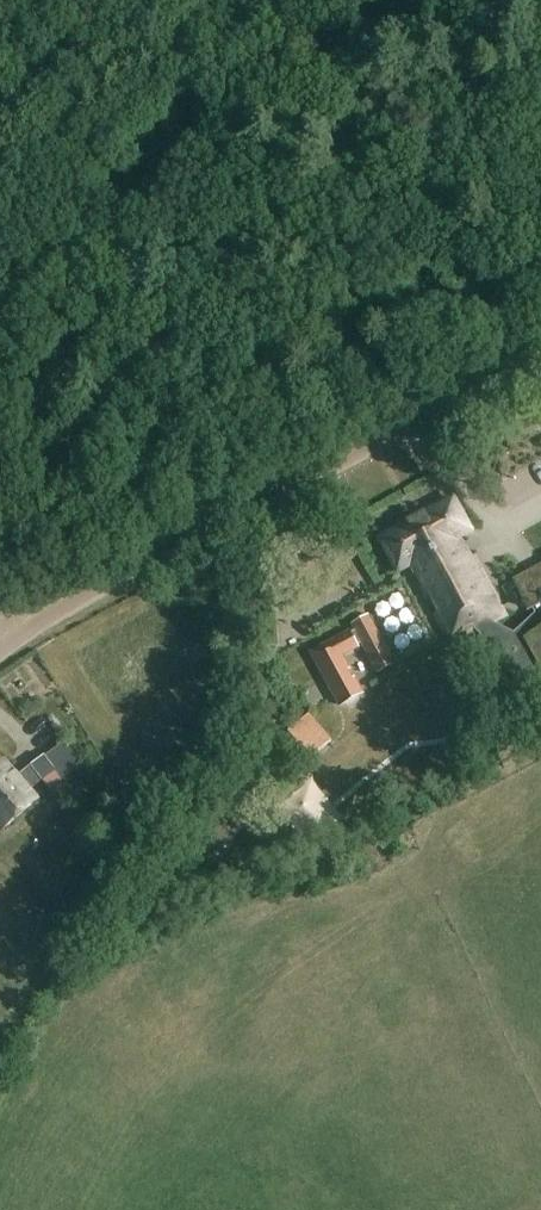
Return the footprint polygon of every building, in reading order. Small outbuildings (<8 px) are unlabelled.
[(497,622),(511,613),(476,558),(473,560),(461,538),(475,532),(457,498),(384,537),(402,570),(407,568),(420,589),(451,646),(475,633),(537,699),(540,698),(540,571),(512,587),(526,612),(531,622),(524,633),(497,622)] [(348,630),(308,652),(310,655),(339,707),(362,694),(354,679),(351,680),(346,672),(346,671),(349,670),(342,657),(359,648),(357,645),(360,643),(377,673),(394,664),(369,619),(367,616),(350,625),(352,628),(355,632),(350,635),(349,632),(348,630)] [(288,732),(280,740),(301,765),(310,758),(331,740),(309,715),(288,732)] [(4,830),(39,800),(31,791),(31,790),(42,781),(55,771),(54,771),(44,757),(43,756),(17,776),(5,762),(4,763),(0,759),(0,825),(4,830)]
